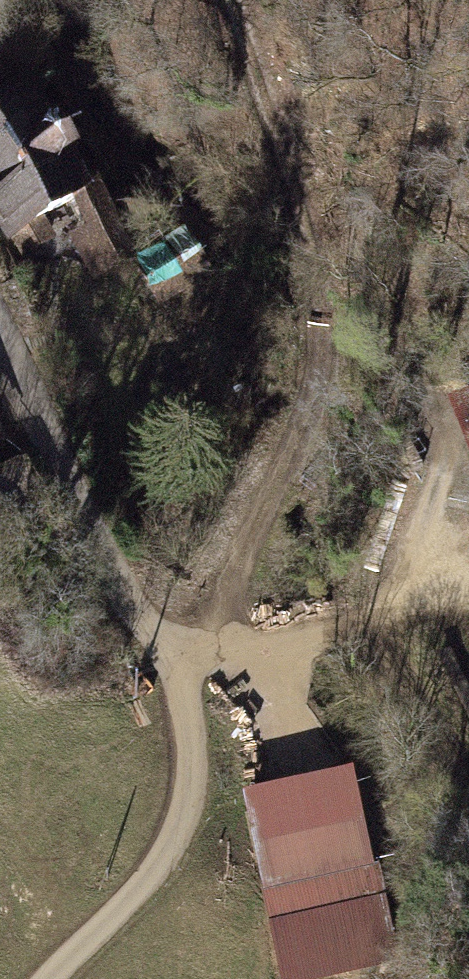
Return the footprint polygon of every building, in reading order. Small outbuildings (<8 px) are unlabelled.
[(0,99),(0,205),(29,261),(108,219),(35,80),(0,99)] [(360,776),(259,793),(280,917),(381,900),(360,776)]
